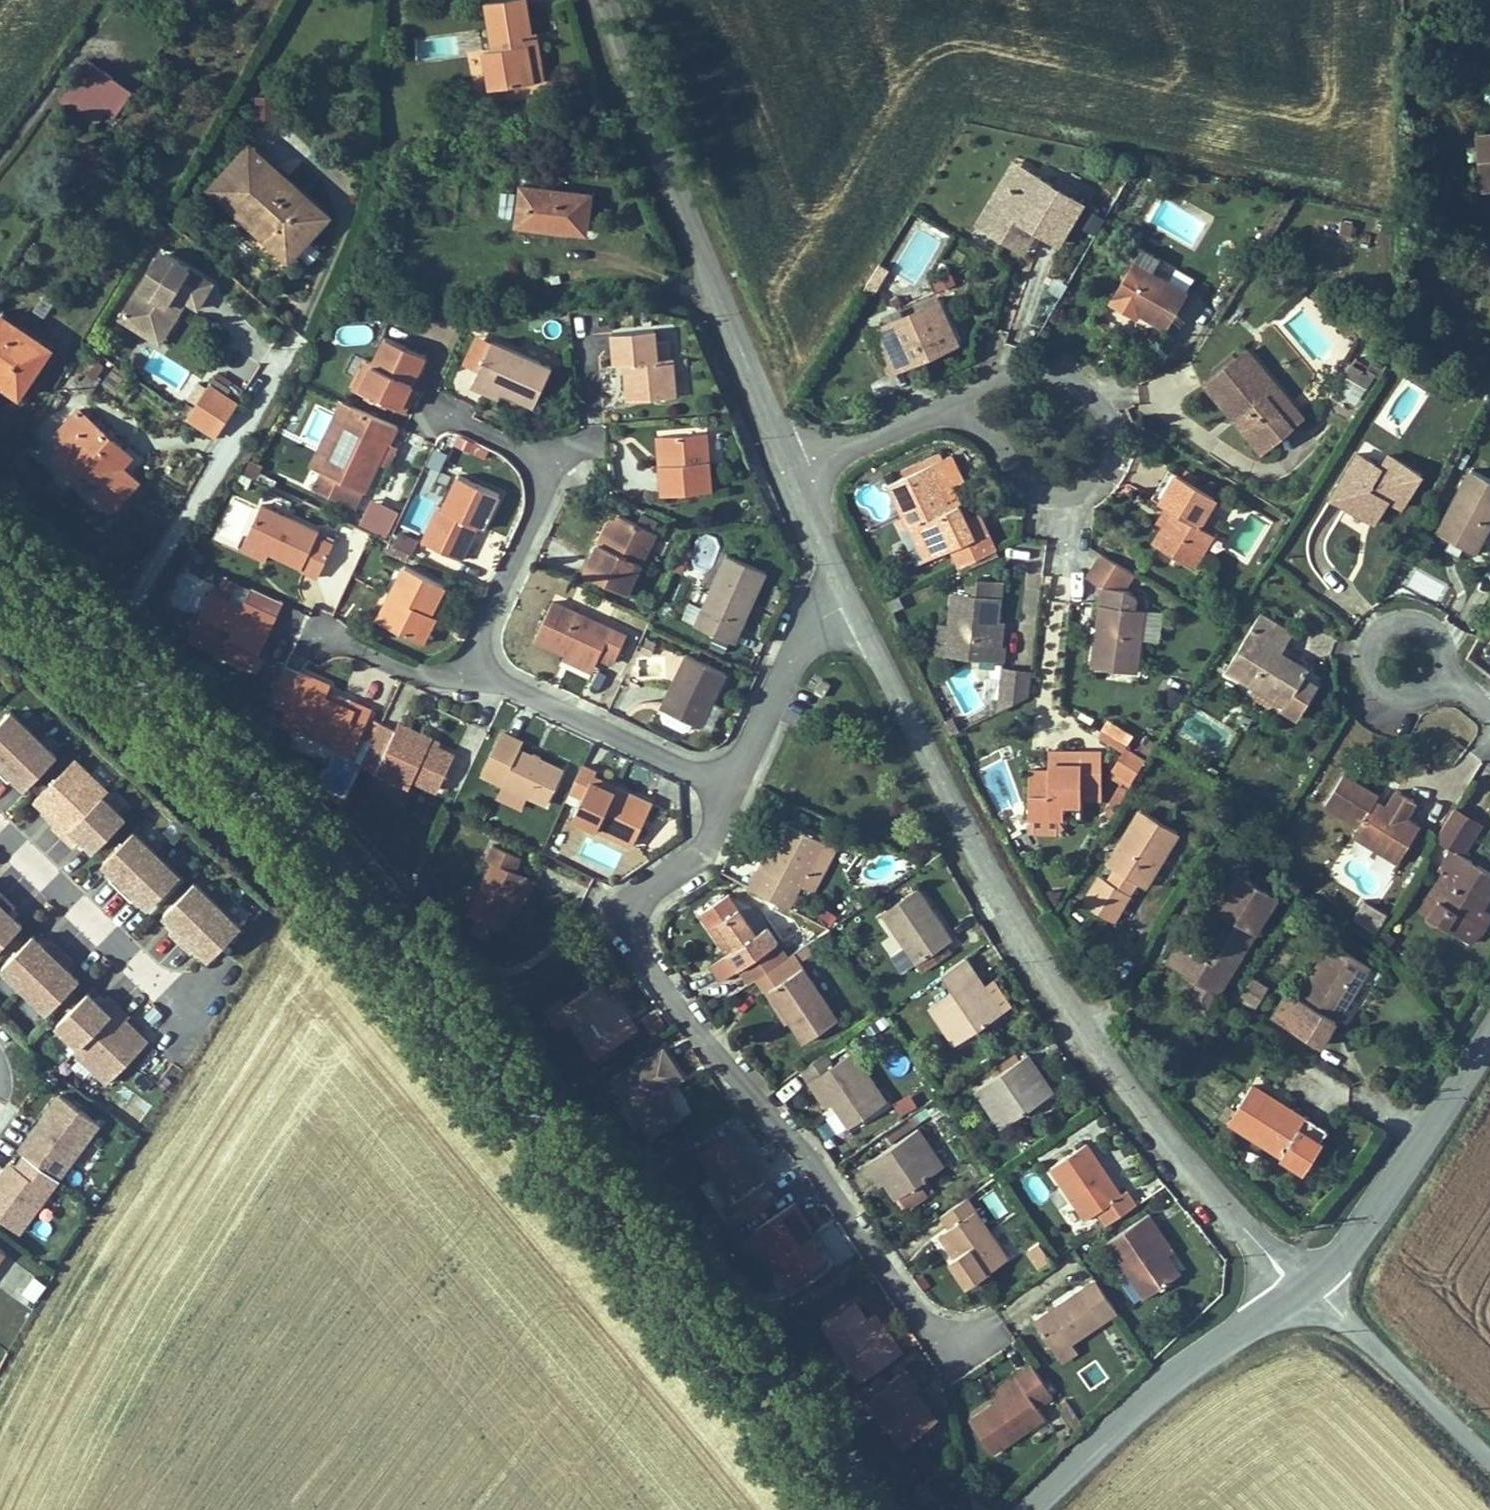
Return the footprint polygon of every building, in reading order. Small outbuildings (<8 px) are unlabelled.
[(480,108),(518,103),(512,54),(520,53),(514,12),(478,17),(483,63),(475,64),(480,108)] [(520,53),(512,54),(518,103),(535,101),(531,73),(528,52),(520,53)] [(65,99),(110,129),(125,105),(81,75),(65,99)] [(275,92),(255,95),(259,122),(279,119),(275,92)] [(1463,148),(1467,204),(1489,203),(1489,146),(1463,148)] [(256,230),(289,260),(315,231),(242,165),(212,199),(251,235),(256,230)] [(1002,187),(989,179),(953,242),(965,249),(1002,187)] [(1061,220),(1002,187),(965,249),(1000,269),(1013,246),(1038,260),(1061,220)] [(212,199),(204,207),(276,274),(289,260),(256,230),(251,235),(212,199)] [(586,215),(544,203),(528,261),(570,273),(586,215)] [(148,293),(162,268),(155,264),(141,289),(148,293)] [(1145,277),(1125,266),(1118,278),(1138,289),(1145,277)] [(193,321),(209,295),(162,268),(148,293),(141,289),(115,333),(141,348),(150,333),(165,341),(176,322),(171,319),(176,310),(193,321)] [(1138,289),(1118,278),(1094,322),(1108,329),(1120,336),(1123,331),(1153,347),(1174,309),(1138,289)] [(176,322),(181,314),(176,310),(171,319),(176,322)] [(916,319),(846,356),(852,368),(884,351),(882,346),(919,326),(916,319)] [(884,351),(852,368),(869,402),(912,380),(940,365),(919,326),(882,346),(884,351)] [(156,357),(165,341),(150,333),(141,348),(156,357)] [(0,334),(0,402),(14,412),(46,366),(0,334)] [(602,377),(611,376),(623,375),(625,407),(642,406),(643,414),(667,413),(666,378),(650,379),(648,345),(600,347),(602,377)] [(1330,384),(1357,400),(1375,368),(1348,353),(1330,384)] [(110,394),(127,375),(103,354),(87,374),(110,394)] [(479,354),(461,395),(487,407),(506,415),(519,421),(537,380),(479,354)] [(355,384),(342,415),(380,433),(392,407),(406,377),(366,358),(355,384)] [(1225,361),(1193,391),(1226,426),(1217,434),(1247,466),(1277,437),(1249,407),(1260,397),(1225,361)] [(623,375),(611,376),(613,416),(643,414),(642,406),(625,407),(623,375)] [(355,384),(343,378),(330,409),(342,415),(355,384)] [(236,407),(209,390),(185,428),(185,429),(212,446),(236,407)] [(487,407),(461,395),(457,402),(484,414),(487,407)] [(1288,427),(1260,397),(1249,407),(1277,437),(1288,427)] [(400,411),(392,407),(380,433),(388,437),(395,422),(400,411)] [(335,427),(323,421),(293,487),(304,493),(335,427)] [(130,474),(127,470),(79,426),(58,449),(68,458),(55,471),(79,493),(86,486),(102,501),(96,509),(112,525),(136,499),(120,484),(130,474)] [(335,427),(304,493),(297,510),(325,523),(332,506),(345,512),(360,480),(369,459),(375,462),(381,448),(335,427)] [(438,483),(449,445),(432,440),(420,479),(419,479),(413,500),(421,502),(417,515),(431,520),(442,484),(438,483)] [(699,449),(655,452),(657,481),(650,482),(651,492),(652,516),(705,511),(699,449)] [(1319,506),(1355,527),(1370,502),(1380,507),(1393,515),(1411,483),(1376,464),(1352,449),(1345,461),(1319,506)] [(655,452),(647,453),(650,482),(657,481),(655,452)] [(375,462),(369,459),(360,480),(371,486),(376,474),(380,465),(375,462)] [(1165,486),(1152,479),(1142,496),(1135,508),(1147,515),(1165,486)] [(1202,509),(1165,486),(1147,515),(1157,521),(1137,554),(1181,581),(1202,547),(1185,537),(1202,509)] [(941,505),(932,488),(871,520),(892,564),(886,567),(902,599),(942,578),(952,596),(984,578),(974,561),(960,569),(960,568),(951,552),(943,538),(931,543),(922,524),(944,511),(941,505)] [(1487,504),(1459,488),(1425,546),(1442,556),(1454,563),(1487,504)] [(471,511),(443,498),(429,527),(425,525),(408,562),(449,581),(466,547),(472,550),(487,519),(471,511)] [(1380,507),(1370,502),(1355,527),(1365,533),(1380,507)] [(244,522),(228,562),(255,574),(256,574),(285,588),(282,596),(302,604),(319,564),(300,556),(303,549),(244,522)] [(400,527),(393,541),(410,550),(417,536),(400,527)] [(619,535),(611,532),(597,563),(604,567),(619,535)] [(604,567),(597,563),(592,561),(586,574),(579,589),(626,610),(653,550),(619,535),(604,567)] [(965,544),(951,552),(960,568),(974,561),(965,544)] [(398,575),(405,561),(384,552),(378,566),(398,575)] [(763,584),(720,564),(690,636),(733,653),(746,621),(763,584)] [(1120,607),(1129,592),(1094,572),(1087,583),(1080,596),(1097,605),(1087,691),(1134,697),(1142,631),(1130,630),(1132,614),(1120,607)] [(364,643),(404,661),(416,632),(427,608),(387,589),(364,643)] [(692,594),(681,616),(692,621),(703,600),(692,594)] [(989,611),(964,608),(953,618),(953,626),(941,625),(935,688),(994,694),(996,678),(991,678),(992,656),(985,655),(989,611)] [(623,651),(547,617),(541,630),(528,657),(589,685),(594,678),(607,684),(623,651)] [(200,618),(183,655),(212,668),(208,679),(241,693),(257,656),(265,638),(235,625),(232,632),(200,618)] [(423,635),(416,632),(404,661),(411,664),(423,635)] [(1217,692),(1256,715),(1263,704),(1283,716),(1276,727),(1275,730),(1293,741),(1314,705),(1294,694),(1299,687),(1274,672),(1284,656),(1247,634),(1217,692)] [(212,668),(183,655),(177,669),(207,681),(208,679),(212,668)] [(722,684),(682,665),(656,721),(698,739),(709,714),(722,684)] [(996,699),(994,740),(1023,722),(1025,701),(996,699)] [(320,713),(290,700),(270,748),(340,780),(359,738),(344,731),(340,737),(315,725),(320,713)] [(1283,716),(1263,704),(1256,715),(1276,727),(1283,716)] [(13,738),(0,725),(0,752),(13,738)] [(13,738),(0,752),(0,786),(7,793),(37,761),(13,738)] [(351,789),(365,795),(371,783),(404,799),(428,809),(443,776),(420,767),(423,761),(400,751),(387,745),(384,750),(372,743),(351,789)] [(1109,776),(1129,785),(1144,754),(1124,744),(1109,776)] [(84,801),(89,796),(55,764),(15,805),(37,827),(34,830),(46,841),(84,801)] [(539,784),(512,772),(495,808),(541,830),(558,794),(539,784)] [(404,799),(371,783),(365,795),(398,810),(404,799)] [(579,783),(568,809),(580,814),(570,837),(628,863),(647,822),(590,796),(593,789),(579,783)] [(1351,798),(1340,792),(1322,823),(1355,841),(1346,858),(1397,886),(1420,844),(1401,834),(1409,819),(1390,808),(1377,832),(1366,826),(1374,811),(1351,798)] [(1055,794),(1039,795),(1039,808),(1020,810),(1022,850),(1059,848),(1058,835),(1076,834),(1074,793),(1055,794)] [(75,855),(107,823),(84,801),(46,841),(55,851),(63,843),(75,855)] [(1435,860),(1449,868),(1436,890),(1445,895),(1456,901),(1453,910),(1433,942),(1457,957),(1473,966),(1489,957),(1489,936),(1486,933),(1489,925),(1489,892),(1461,875),(1478,843),(1454,829),(1435,860)] [(104,898),(139,859),(116,837),(86,869),(98,881),(92,887),(104,898)] [(1100,893),(1110,898),(1102,911),(1093,905),(1079,932),(1098,943),(1109,949),(1124,924),(1131,910),(1132,910),(1140,915),(1172,859),(1134,837),(1100,893)] [(753,881),(741,903),(784,925),(793,907),(807,915),(822,885),(808,878),(819,856),(783,838),(758,884),(753,881)] [(132,913),(162,882),(139,859),(104,898),(114,908),(120,902),(132,913)] [(517,874),(486,861),(479,877),(487,880),(464,932),(495,947),(506,921),(521,927),(532,899),(510,890),(517,874)] [(172,945),(208,907),(183,883),(152,914),(164,926),(159,932),(172,945)] [(1456,901),(1445,895),(1421,936),(1433,942),(1453,910),(1456,901)] [(1353,920),(1380,930),(1388,909),(1361,899),(1353,920)] [(878,928),(901,960),(912,975),(947,949),(937,934),(913,902),(878,928)] [(198,959),(229,927),(208,907),(172,945),(181,953),(186,947),(198,959)] [(1186,973),(1171,998),(1210,1020),(1258,940),(1229,923),(1219,940),(1215,937),(1192,976),(1186,973)] [(748,948),(732,924),(707,941),(725,965),(701,981),(712,997),(770,958),(759,941),(748,948)] [(43,962),(29,948),(23,954),(13,944),(0,959),(0,993),(8,1000),(43,962)] [(901,960),(894,965),(905,980),(912,975),(901,960)] [(28,1019),(57,987),(45,975),(50,969),(43,962),(8,1000),(28,1019)] [(1186,973),(1175,966),(1160,991),(1171,998),(1186,973)] [(1371,992),(1333,967),(1299,1021),(1285,1013),(1273,1032),(1325,1065),(1348,1028),(1371,992)] [(963,968),(939,985),(950,1002),(926,1019),(952,1056),(1001,1022),(988,1004),(963,968)] [(1240,996),(1257,1007),(1270,986),(1253,975),(1240,996)] [(795,984),(763,1006),(782,1034),(799,1058),(832,1035),(795,984)] [(64,1058),(102,1018),(86,1003),(79,1011),(66,999),(37,1032),(64,1058)] [(566,1026),(564,1028),(557,1019),(537,1034),(552,1054),(565,1044),(594,1082),(636,1049),(615,1022),(610,1025),(595,1005),(566,1026)] [(87,1088),(126,1048),(104,1027),(107,1023),(102,1018),(64,1058),(60,1063),(87,1088)] [(1033,1082),(1041,1075),(1032,1063),(977,1102),(1006,1139),(1050,1104),(1033,1082)] [(825,1068),(801,1085),(829,1123),(837,1117),(852,1141),(888,1114),(854,1067),(835,1080),(825,1068)] [(673,1083),(663,1069),(616,1103),(655,1157),(682,1138),(662,1110),(682,1096),(673,1083)] [(1041,1075),(1033,1082),(1050,1104),(1059,1097),(1041,1075)] [(1293,1132),(1247,1101),(1225,1132),(1307,1188),(1318,1172),(1332,1151),(1297,1127),(1293,1132)] [(41,1189),(82,1132),(42,1103),(27,1124),(30,1126),(16,1146),(13,1144),(1,1160),(7,1165),(41,1189)] [(838,1123),(822,1129),(832,1159),(849,1153),(838,1123)] [(16,1146),(30,1126),(27,1124),(13,1144),(16,1146)] [(923,1141),(875,1176),(886,1191),(891,1187),(905,1206),(907,1205),(916,1217),(936,1203),(928,1190),(948,1176),(923,1141)] [(698,1174),(746,1242),(775,1222),(765,1210),(773,1203),(761,1184),(736,1148),(698,1174)] [(1103,1214),(1115,1231),(1144,1209),(1132,1192),(1123,1198),(1107,1177),(1088,1152),(1056,1175),(1090,1222),(1103,1214)] [(41,1189),(7,1165),(0,1175),(0,1240),(3,1242),(41,1189)] [(956,1242),(951,1246),(965,1265),(956,1272),(951,1275),(969,1300),(1015,1268),(974,1210),(947,1229),(956,1242)] [(1166,1235),(1155,1218),(1114,1248),(1151,1302),(1186,1278),(1160,1240),(1166,1235)] [(813,1246),(798,1224),(757,1253),(793,1305),(827,1281),(806,1251),(813,1246)] [(1038,1269),(1052,1260),(1040,1240),(1025,1249),(1038,1269)] [(951,1246),(942,1252),(956,1272),(965,1265),(951,1246)] [(29,1309),(48,1285),(8,1253),(0,1263),(0,1286),(29,1309)] [(1042,1333),(1065,1364),(1081,1352),(1127,1318),(1105,1287),(1052,1325),(1042,1333)] [(877,1347),(857,1318),(822,1342),(850,1384),(863,1402),(899,1378),(886,1359),(877,1347)] [(1081,1352),(1065,1364),(1071,1372),(1087,1361),(1081,1352)] [(1039,1381),(1023,1391),(1032,1405),(1003,1425),(980,1441),(1003,1471),(1053,1435),(1045,1424),(1061,1413),(1039,1381)] [(889,1386),(864,1407),(874,1419),(898,1398),(889,1386)] [(1014,1398),(995,1411),(1003,1425),(1032,1405),(1023,1391),(1014,1398)] [(923,1415),(904,1393),(898,1398),(874,1419),(872,1420),(911,1467),(944,1440),(923,1415)]
